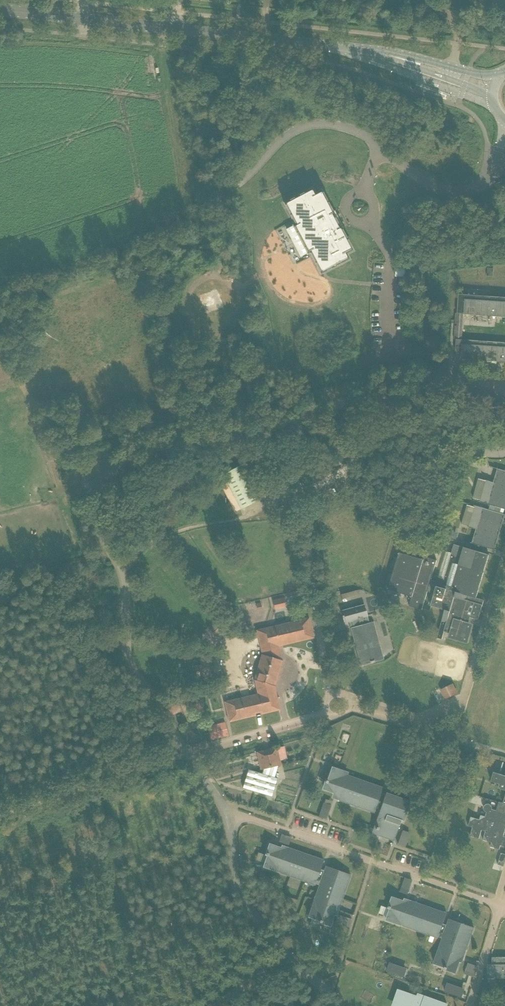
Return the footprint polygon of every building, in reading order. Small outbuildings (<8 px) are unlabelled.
[(320,274),(348,259),(345,254),(352,250),(341,229),(343,228),(334,211),(332,212),(321,190),(314,194),(311,189),(283,203),(295,225),(293,226),(307,253),(309,252),(320,274)] [(396,266),(395,277),(396,277),(405,277),(406,266),(397,266),(396,266)] [(458,294),(457,313),(464,313),(464,314),(504,317),(504,297),(458,294)] [(456,339),(455,351),(461,351),(461,359),(504,362),(504,342),(456,339)] [(472,542),(472,543),(494,550),(504,513),(504,471),(497,468),(493,482),(486,480),(480,502),(495,506),(493,511),(475,506),(469,527),(476,529),(472,542)] [(224,491),(232,506),(233,505),(243,504),(244,506),(255,501),(252,493),(248,495),(244,487),(247,487),(246,482),(232,483),(224,487),(224,491)] [(437,637),(442,638),(444,631),(450,633),(449,638),(468,644),(474,625),(469,624),(471,617),(478,619),(484,600),(476,598),(489,555),(454,545),(452,553),(447,552),(438,582),(431,580),(437,561),(424,557),(423,560),(399,553),(389,590),(412,596),(409,606),(422,609),(427,591),(435,593),(431,606),(445,610),(437,637)] [(286,597),(274,598),(275,607),(287,606),(286,597)] [(383,659),(373,621),(369,623),(364,604),(340,611),(344,623),(352,621),(353,627),(350,628),(360,666),(383,659)] [(224,702),(229,722),(280,710),(275,686),(282,661),(279,646),(313,638),(308,618),(256,630),(261,655),(254,680),(257,694),(224,702)] [(441,688),(446,699),(454,695),(449,685),(441,688)] [(165,701),(167,707),(178,702),(175,696),(165,701)] [(256,752),(260,769),(263,769),(262,773),(249,769),(243,787),(271,796),(277,778),(274,777),(278,766),(281,765),(277,747),(256,752)] [(372,828),(375,829),(374,830),(377,831),(377,830),(395,836),(400,821),(402,822),(409,803),(384,794),(384,796),(380,794),(382,789),(363,782),(362,783),(357,782),(357,780),(345,776),(346,774),(331,768),(326,782),(325,782),(324,784),(325,784),(323,791),(338,796),(336,801),(348,805),(349,804),(354,806),(354,807),(373,814),(374,812),(377,814),(372,828)] [(493,772),(491,781),(499,783),(498,788),(504,790),(504,775),(493,772)] [(503,803),(499,802),(496,810),(488,808),(485,816),(481,815),(479,819),(471,817),(468,826),(472,827),(470,836),(479,839),(482,830),(485,831),(483,840),(491,842),(490,847),(499,849),(501,845),(504,846),(504,796),(503,803)] [(321,817),(330,818),(331,803),(322,802),(321,817)] [(402,830),(398,844),(404,846),(409,832),(402,830)] [(319,921),(319,922),(321,923),(321,921),(330,925),(335,910),(338,911),(342,898),(341,898),(342,893),(344,894),(350,875),(326,866),(324,871),(320,869),(323,860),(304,853),(304,855),(298,853),(298,851),(286,847),(285,849),(271,844),(263,867),(290,876),(290,875),(296,877),(295,878),(315,885),(315,884),(319,885),(308,917),(319,921)] [(401,891),(409,893),(414,879),(406,876),(401,891)] [(390,908),(386,920),(413,929),(414,928),(419,930),(419,931),(438,938),(439,937),(442,938),(434,963),(456,971),(461,956),(463,957),(468,945),(467,944),(468,940),(469,940),(474,927),(449,919),(447,925),(443,924),(447,913),(427,907),(421,906),(422,904),(409,900),(409,902),(394,897),(391,906),(390,906),(389,908),(390,908)] [(496,957),(496,964),(487,964),(487,978),(504,978),(504,957),(496,957)] [(465,973),(475,976),(479,965),(469,962),(465,973)] [(390,964),(388,971),(401,975),(403,969),(390,964)] [(448,984),(445,991),(459,996),(461,989),(448,984)] [(447,1004),(423,996),(422,999),(405,993),(400,1005),(446,1005),(447,1004)]
